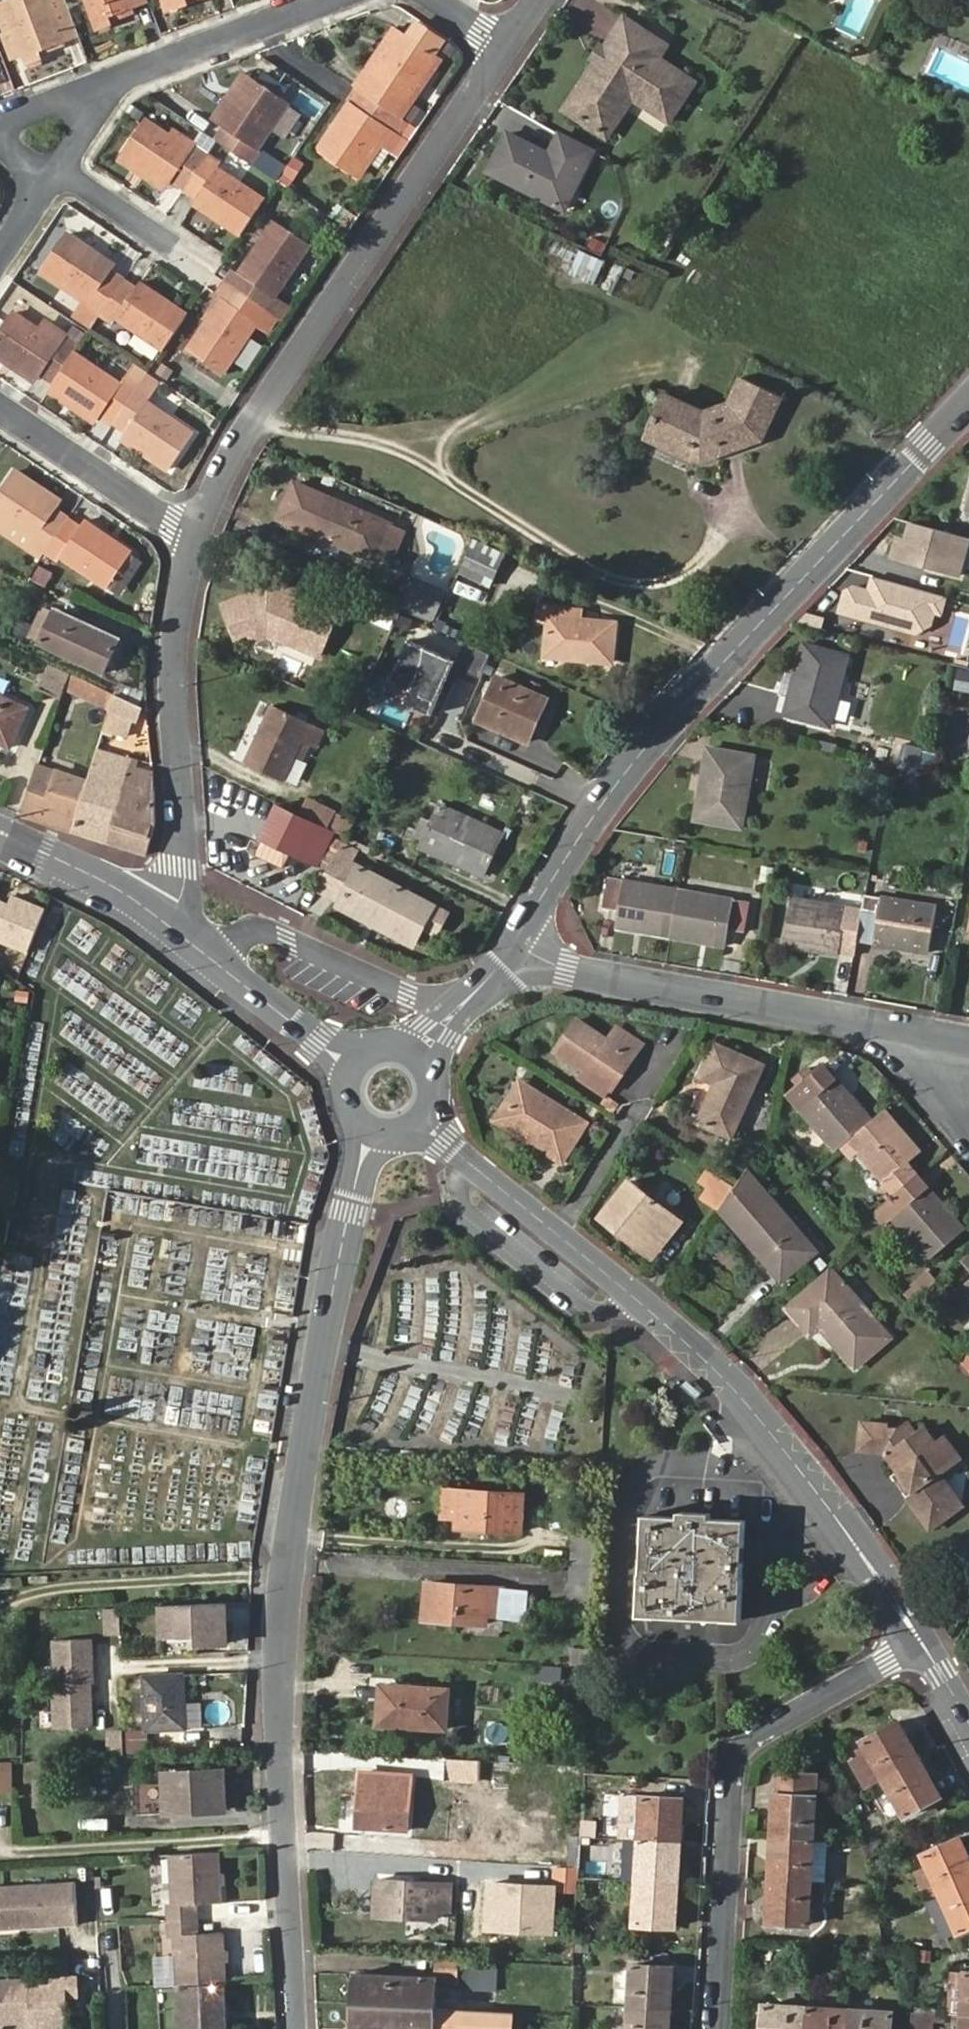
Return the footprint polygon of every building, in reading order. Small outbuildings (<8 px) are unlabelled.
[(1,1),(20,51),(25,66),(42,59),(39,50),(67,40),(52,1),(54,0),(4,0),(1,1)] [(64,0),(54,0),(52,1),(67,40),(78,36),(64,0)] [(96,31),(112,25),(110,17),(137,7),(134,0),(84,0),(96,31)] [(171,11),(188,5),(187,0),(167,0),(171,11)] [(0,2),(0,51),(2,57),(20,51),(1,1),(0,2)] [(110,17),(112,25),(140,14),(137,7),(110,17)] [(623,91),(632,97),(668,121),(694,82),(659,60),(649,53),(658,39),(625,18),(607,44),(604,49),(610,52),(604,62),(598,58),(595,61),(574,94),(580,98),(570,114),(596,130),(623,91)] [(391,24),(350,85),(362,93),(371,80),(367,77),(400,30),(391,24)] [(371,80),(362,93),(398,118),(438,57),(400,30),(367,77),(371,80)] [(668,46),(658,39),(649,53),(659,60),(668,46)] [(39,50),(42,59),(69,49),(67,40),(39,50)] [(589,58),(595,61),(598,58),(604,62),(610,52),(604,49),(607,44),(601,40),(589,58)] [(438,57),(398,118),(404,121),(444,61),(438,57)] [(214,140),(217,142),(254,166),(262,153),(255,149),(287,101),(248,76),(217,123),(223,127),(214,140)] [(606,136),(632,97),(623,91),(596,130),(606,136)] [(398,118),(362,93),(355,104),(351,102),(320,149),(359,176),(398,118)] [(564,110),(570,114),(580,98),(574,94),(564,110)] [(172,183),(183,191),(209,153),(197,145),(194,150),(146,119),(120,157),(167,189),(172,183)] [(582,172),(592,151),(558,135),(550,154),(507,133),(506,136),(582,172)] [(582,172),(506,136),(489,171),(556,203),(567,179),(577,184),(582,172)] [(191,205),(239,237),(265,197),(219,166),(222,161),(209,153),(183,191),(196,199),(191,205)] [(242,274),(233,288),(272,315),(281,300),(277,297),(312,246),(272,220),(238,271),(242,274)] [(99,317),(125,278),(111,270),(116,263),(69,233),(42,272),(88,302),(85,308),(99,317)] [(544,259),(564,270),(573,253),(553,242),(544,259)] [(597,286),(605,261),(581,251),(572,276),(597,286)] [(137,286),(125,278),(99,317),(111,324),(114,320),(162,351),(188,312),(140,280),(137,286)] [(272,315),(233,288),(225,300),(220,297),(186,348),(225,375),(259,323),(264,326),(272,315)] [(53,386),(76,352),(80,346),(66,337),(62,343),(15,312),(0,334),(0,357),(36,381),(40,377),(53,386)] [(100,417),(112,425),(139,385),(126,377),(122,382),(76,352),(53,386),(50,391),(97,422),(100,417)] [(148,372),(139,385),(153,394),(161,381),(148,372)] [(734,400),(776,419),(784,400),(744,381),(734,400)] [(139,385),(112,425),(125,435),(122,438),(169,469),(195,431),(148,401),(153,394),(139,385)] [(765,445),(776,419),(734,400),(732,404),(706,416),(670,398),(652,436),(714,464),(765,445)] [(705,468),(714,464),(652,436),(650,441),(705,468)] [(45,552),(69,515),(57,507),(60,502),(13,470),(0,490),(0,518),(33,540),(27,550),(40,559),(45,552)] [(362,512),(331,498),(294,482),(278,518),(316,535),(333,542),(375,560),(377,556),(391,563),(405,531),(362,512)] [(69,515),(45,552),(58,561),(60,558),(107,589),(134,550),(86,519),(82,524),(69,515)] [(968,538),(909,522),(905,540),(895,537),(890,556),(914,563),(958,575),(968,538)] [(488,587),(504,554),(474,540),(463,560),(458,573),(488,587)] [(131,554),(119,574),(130,580),(142,560),(131,554)] [(910,576),(914,563),(890,556),(886,570),(910,576)] [(844,592),(839,612),(915,633),(930,624),(933,612),(940,614),(945,596),(872,576),(868,591),(853,587),(844,592)] [(245,597),(218,599),(223,632),(247,630),(263,628),(278,635),(276,638),(318,656),(335,618),(294,600),(298,591),(271,579),(268,587),(260,604),(245,597)] [(417,579),(406,604),(433,618),(444,592),(417,579)] [(459,580),(454,592),(483,603),(488,591),(459,580)] [(268,587),(245,597),(260,604),(268,587)] [(45,606),(40,618),(52,623),(43,643),(104,671),(118,640),(45,606)] [(547,656),(612,661),(615,623),(549,616),(547,656)] [(52,623),(40,618),(31,637),(43,643),(52,623)] [(263,628),(247,630),(248,640),(278,635),(263,628)] [(445,681),(454,660),(408,640),(390,680),(410,689),(404,702),(430,714),(441,690),(434,687),(438,678),(445,681)] [(829,724),(846,657),(804,645),(786,713),(829,724)] [(491,654),(475,647),(464,672),(480,679),(491,654)] [(70,677),(71,674),(49,664),(39,689),(60,698),(66,687),(70,677)] [(114,696),(70,677),(66,687),(96,701),(95,704),(110,710),(113,699),(114,696)] [(528,742),(536,723),(530,720),(541,697),(498,677),(478,720),(528,742)] [(434,687),(441,690),(445,681),(438,678),(434,687)] [(390,680),(384,693),(404,702),(410,689),(390,680)] [(10,747),(26,709),(0,697),(0,742),(10,747)] [(530,720),(536,723),(546,699),(541,697),(530,720)] [(141,708),(113,699),(110,710),(103,730),(114,734),(121,715),(137,720),(141,708)] [(274,706),(245,761),(282,780),(303,737),(321,746),(327,733),(274,706)] [(708,749),(696,819),(741,826),(753,756),(708,749)] [(87,782),(73,830),(107,842),(125,781),(128,769),(131,761),(97,750),(87,782)] [(37,766),(22,814),(73,830),(87,782),(37,766)] [(916,791),(919,779),(907,776),(905,788),(916,791)] [(125,781),(107,842),(147,855),(157,820),(154,790),(125,781)] [(300,813),(328,827),(335,812),(307,798),(300,813)] [(292,854),(318,866),(332,833),(277,807),(263,841),(265,842),(292,854)] [(501,835),(439,807),(422,846),(484,874),(501,835)] [(342,841),(337,853),(348,857),(353,845),(342,841)] [(286,869),(292,854),(265,842),(258,857),(286,869)] [(338,906),(359,866),(337,854),(316,895),(338,906)] [(338,906),(413,946),(434,905),(359,866),(338,906)] [(772,869),(761,867),(758,881),(770,883),(772,869)] [(617,927),(670,936),(679,888),(609,876),(603,907),(621,910),(617,927)] [(679,888),(670,936),(724,946),(727,928),(744,932),(749,901),(679,888)] [(865,893),(863,909),(857,941),(926,953),(935,904),(883,896),(865,893)] [(857,941),(863,909),(795,897),(787,945),(838,954),(841,938),(857,941)] [(583,1070),(612,1088),(640,1043),(618,1028),(607,1043),(577,1023),(557,1053),(583,1070)] [(700,1090),(687,1120),(730,1141),(761,1070),(714,1049),(697,1088),(700,1090)] [(835,1150),(849,1139),(872,1119),(824,1065),(815,1072),(809,1065),(793,1078),(800,1086),(788,1096),(835,1150)] [(91,1103),(92,1067),(70,1066),(68,1102),(91,1103)] [(608,1095),(612,1088),(583,1070),(580,1076),(608,1095)] [(530,1138),(527,1143),(561,1164),(586,1124),(524,1085),(502,1120),(530,1138)] [(895,1193),(917,1174),(907,1161),(919,1151),(884,1109),(872,1119),(849,1139),(841,1146),(851,1157),(858,1150),(895,1193)] [(499,1126),(527,1143),(530,1138),(502,1120),(499,1126)] [(733,1188),(720,1208),(782,1280),(816,1252),(745,1170),(733,1188)] [(733,1188),(707,1172),(700,1182),(708,1188),(701,1200),(718,1211),(720,1208),(733,1188)] [(963,1228),(917,1174),(895,1193),(871,1213),(882,1225),(892,1217),(927,1258),(963,1228)] [(622,1225),(656,1253),(680,1222),(630,1181),(599,1218),(616,1232),(622,1225)] [(650,1260),(656,1253),(622,1225),(616,1232),(650,1260)] [(786,1303),(810,1332),(820,1324),(854,1365),(889,1337),(829,1266),(786,1303)] [(968,1305),(968,1284),(958,1293),(968,1305)] [(214,1345),(252,1348),(254,1326),(216,1324),(214,1345)] [(910,1492),(905,1495),(930,1532),(963,1509),(941,1477),(954,1467),(939,1446),(928,1430),(923,1434),(911,1442),(903,1431),(890,1429),(889,1424),(859,1422),(856,1449),(882,1451),(896,1468),(894,1469),(910,1492)] [(914,1423),(903,1431),(911,1442),(923,1434),(914,1423)] [(947,1441),(939,1446),(954,1467),(962,1462),(947,1441)] [(890,1474),(905,1495),(910,1492),(894,1469),(890,1474)] [(460,1517),(460,1525),(521,1530),(523,1495),(447,1490),(445,1516),(460,1517)] [(681,1517),(646,1516),(643,1573),(642,1573),(640,1614),(742,1620),(744,1578),(743,1577),(745,1520),(712,1519),(712,1513),(681,1511),(681,1517)] [(429,1583),(427,1617),(486,1622),(487,1613),(501,1613),(502,1588),(429,1583)] [(228,1642),(226,1602),(161,1605),(162,1635),(163,1635),(198,1633),(198,1643),(228,1642)] [(104,1634),(120,1634),(120,1609),(104,1609),(104,1634)] [(198,1654),(198,1643),(198,1633),(163,1635),(164,1656),(198,1654)] [(93,1719),(91,1683),(90,1675),(93,1676),(91,1639),(54,1640),(56,1685),(54,1685),(55,1729),(91,1728),(90,1720),(93,1719)] [(572,1666),(591,1667),(592,1654),(572,1654),(572,1666)] [(186,1726),(184,1675),(146,1677),(149,1727),(186,1726)] [(447,1728),(450,1690),(384,1685),(381,1723),(447,1728)] [(884,1778),(921,1758),(899,1718),(862,1738),(872,1755),(858,1762),(870,1785),(884,1778)] [(838,1721),(824,1728),(831,1742),(844,1735),(838,1721)] [(126,1755),(149,1755),(149,1729),(125,1730),(126,1755)] [(125,1757),(124,1732),(109,1732),(110,1757),(125,1757)] [(485,1760),(447,1758),(446,1780),(484,1782),(485,1760)] [(942,1795),(921,1758),(884,1778),(906,1814),(942,1795)] [(15,1762),(0,1763),(0,1791),(16,1790),(15,1762)] [(226,1810),(224,1770),(166,1773),(167,1812),(226,1810)] [(522,1786),(523,1771),(501,1770),(500,1784),(522,1786)] [(775,1836),(815,1839),(816,1797),(817,1776),(782,1774),(781,1794),(777,1794),(775,1836)] [(406,1828),(411,1778),(364,1775),(361,1825),(406,1828)] [(641,1840),(681,1842),(683,1799),(643,1797),(641,1840)] [(572,1836),(569,1867),(581,1868),(581,1866),(583,1836),(572,1836)] [(593,1837),(583,1836),(581,1866),(591,1867),(593,1837)] [(827,1864),(828,1839),(815,1839),(775,1836),(773,1879),(812,1881),(813,1863),(827,1864)] [(968,1880),(968,1854),(962,1838),(925,1854),(942,1892),(968,1880)] [(638,1881),(641,1840),(620,1839),(620,1847),(626,1847),(625,1881),(638,1881)] [(678,1884),(681,1842),(641,1840),(638,1881),(678,1884)] [(222,1851),(173,1853),(174,1907),(169,1907),(170,1937),(176,1937),(177,1987),(227,1984),(225,1935),(200,1936),(199,1906),(224,1905),(222,1851)] [(836,1883),(843,1883),(843,1875),(833,1875),(833,1882),(836,1883)] [(810,1924),(812,1881),(773,1879),(771,1921),(810,1924)] [(942,1892),(960,1932),(968,1928),(968,1880),(942,1892)] [(0,1885),(0,1928),(73,1924),(71,1881),(0,1885)] [(450,1909),(451,1885),(379,1881),(377,1915),(437,1917),(438,1908),(450,1909)] [(557,1885),(485,1881),(483,1930),(555,1934),(557,1885)] [(676,1926),(678,1884),(638,1881),(636,1923),(676,1926)] [(644,1956),(644,1946),(632,1945),(631,1956),(644,1956)] [(459,1963),(459,1958),(438,1957),(437,1979),(436,2007),(459,2009),(495,2011),(497,1990),(458,1988),(459,1963)] [(498,1966),(459,1963),(458,1988),(497,1990),(498,1966)] [(631,2007),(672,2009),(674,1967),(633,1965),(631,2007)] [(949,2013),(964,2014),(966,1972),(953,1971),(949,2013)] [(359,1975),(357,2003),(436,2007),(437,1979),(359,1975)] [(0,1980),(0,2020),(29,2018),(29,2028),(62,2028),(60,1994),(72,1993),(71,1976),(0,1980)] [(227,1984),(177,1987),(159,1988),(161,2028),(229,2028),(227,1984)] [(503,2015),(458,2013),(459,2009),(436,2007),(357,2003),(354,2028),(502,2028),(503,2015)] [(807,2007),(767,2004),(765,2028),(806,2028),(807,2007)] [(672,2009),(631,2007),(629,2028),(670,2028),(672,2009)] [(807,2007),(806,2028),(846,2028),(847,2010),(807,2007)] [(847,2010),(846,2028),(891,2028),(893,2013),(847,2010)] [(913,2011),(912,2028),(930,2028),(931,2012),(913,2011)] [(512,2016),(503,2015),(502,2028),(511,2028),(512,2016)]
